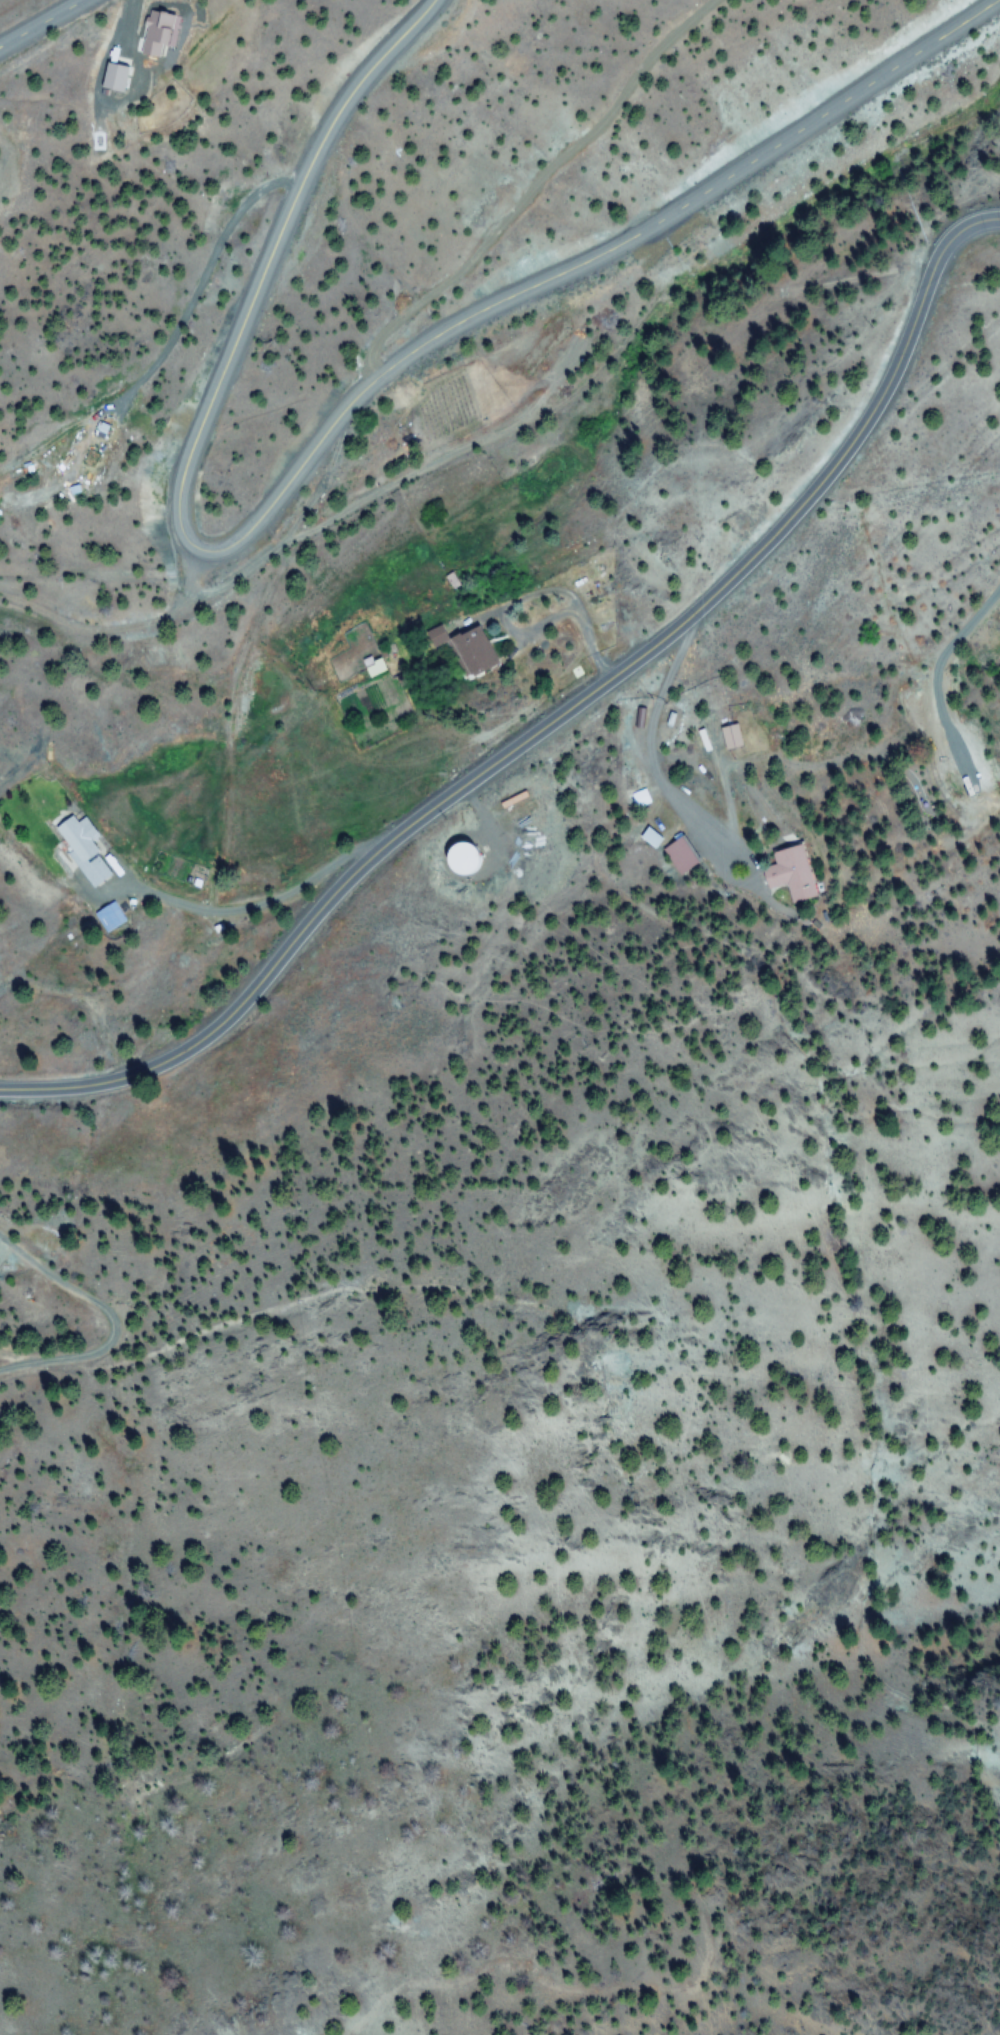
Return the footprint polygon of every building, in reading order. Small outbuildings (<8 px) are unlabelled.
[(98,90),(122,93),(127,66),(102,62),(98,90)] [(471,626),(440,640),(434,627),(418,633),(426,650),(441,644),(457,679),(489,665),(471,626)] [(718,729),(725,751),(741,746),(734,725),(718,729)] [(99,854),(70,815),(53,827),(95,884),(110,873),(97,856),(99,854)] [(698,862),(677,837),(660,851),(681,876),(698,862)] [(468,875),(469,845),(444,844),(443,875),(468,875)] [(784,886),(788,904),(810,898),(797,845),(767,853),(770,866),(757,870),(763,892),(784,886)]
